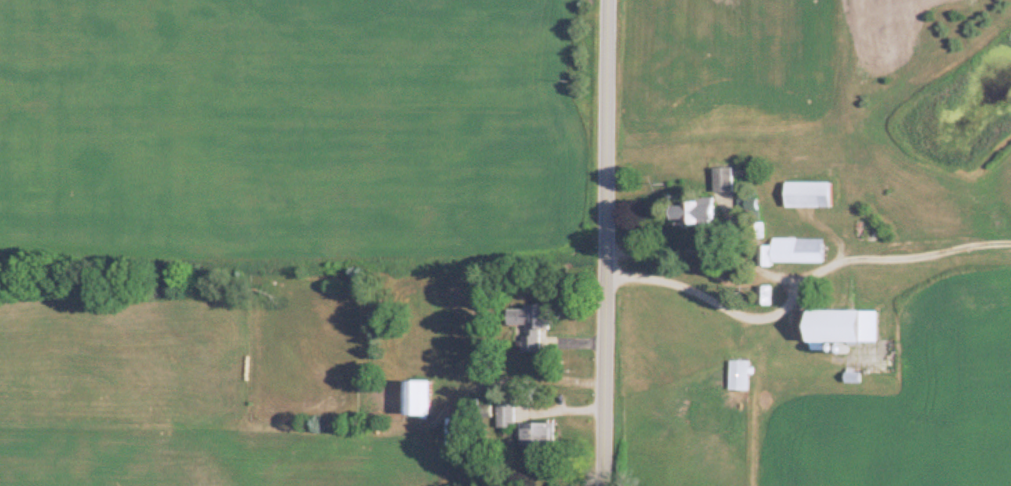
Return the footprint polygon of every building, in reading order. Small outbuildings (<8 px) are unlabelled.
[(712,169),(712,192),(736,192),(736,169),(712,169)] [(827,182),(783,182),(783,208),(827,208),(827,182)] [(714,199),(667,201),(668,222),(714,220),(714,199)] [(761,263),(821,263),(821,239),(770,239),(770,246),(761,246),(761,263)] [(505,309),(507,328),(516,327),(518,354),(541,352),(536,306),(505,309)] [(874,310),(800,310),(799,343),(874,343),(874,310)] [(746,391),(746,360),(726,360),(726,391),(746,391)] [(426,381),(398,381),(398,416),(426,416),(426,381)] [(497,428),(514,428),(514,405),(497,405),(497,428)] [(553,422),(519,422),(519,445),(553,445),(553,422)]
